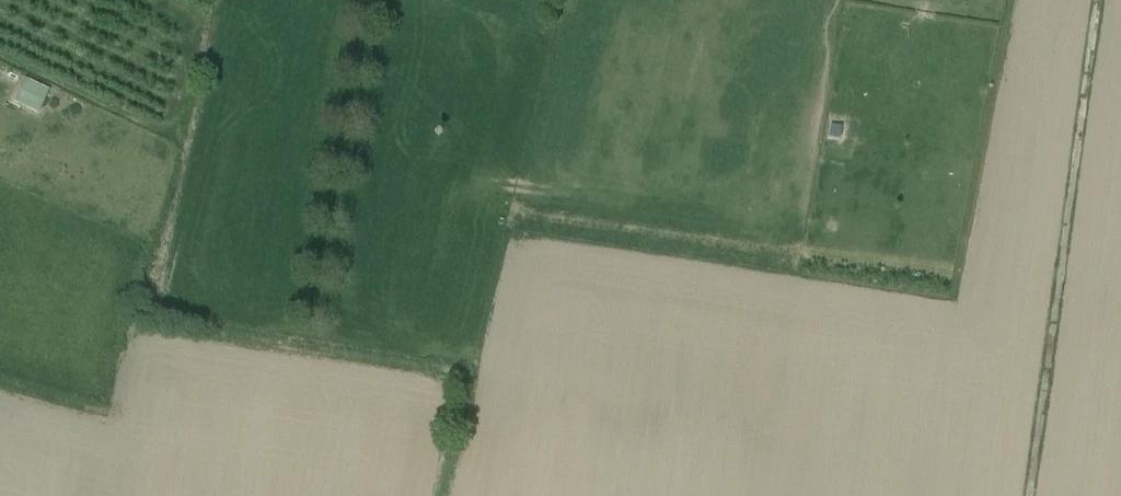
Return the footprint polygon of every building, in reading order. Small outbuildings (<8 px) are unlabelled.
[(27,80),(22,104),(47,109),(52,85),(27,80)]
